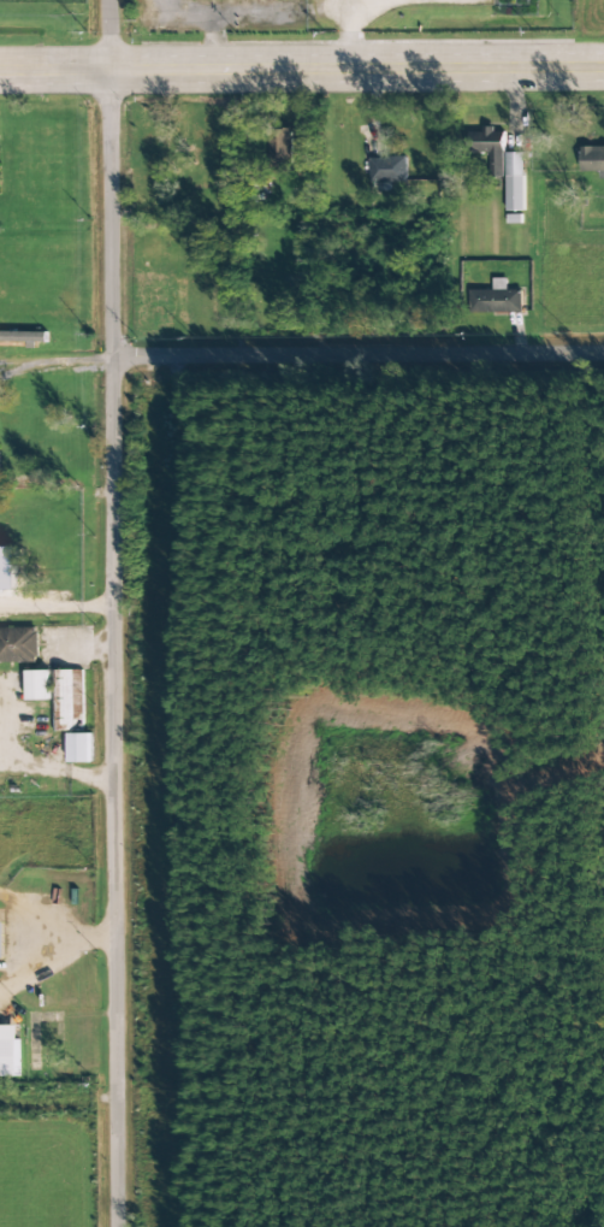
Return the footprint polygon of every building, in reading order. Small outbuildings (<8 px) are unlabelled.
[(504,179),(504,133),(495,133),(495,127),(482,127),(482,133),(472,133),(472,153),(490,153),(490,165),(484,165),(484,178),(504,179)] [(271,174),(294,174),(293,129),(269,130),(271,174)] [(582,147),(582,172),(603,172),(603,147),(582,147)] [(507,210),(524,210),(524,153),(506,153),(507,210)] [(371,157),(370,182),(406,182),(407,158),(371,157)] [(472,312),(522,313),(522,290),(507,290),(507,279),(493,279),(493,290),(472,290),(472,312)] [(38,663),(37,628),(0,628),(0,663),(38,663)] [(51,700),(52,732),(84,731),(83,670),(27,671),(28,701),(51,700)] [(91,733),(69,734),(70,764),(92,763),(91,733)] [(19,1077),(18,1025),(0,1025),(0,1077),(19,1077)]
